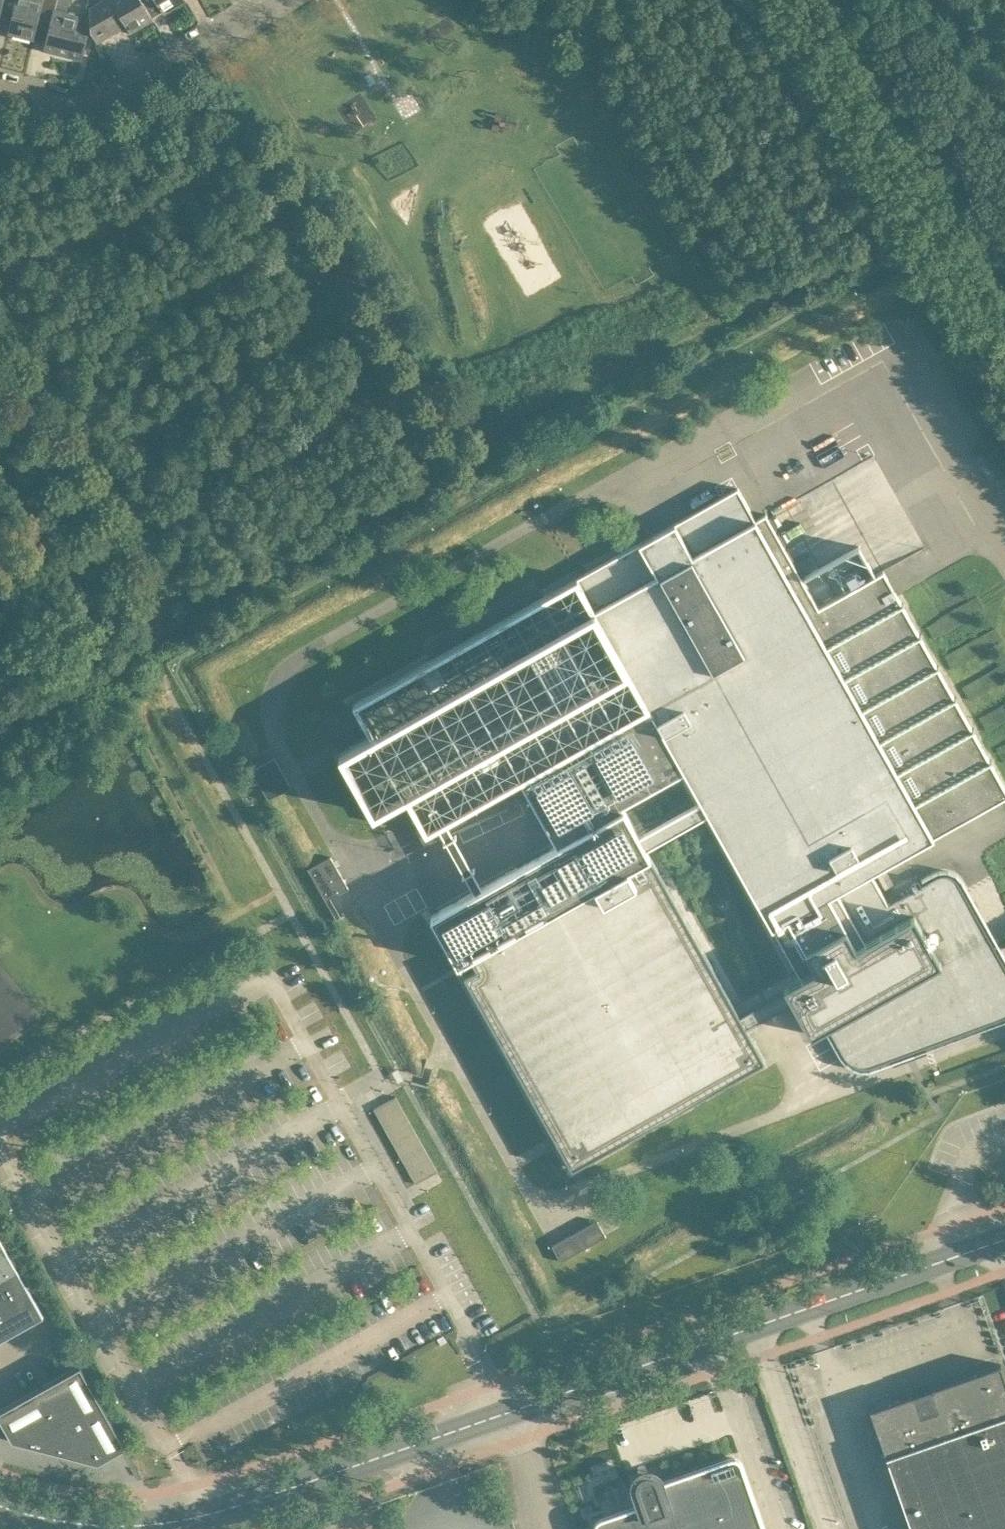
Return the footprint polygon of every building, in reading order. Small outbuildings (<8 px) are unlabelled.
[(2,8),(14,11),(9,32),(34,38),(39,18),(43,0),(4,0),(2,8)] [(76,31),(79,15),(67,12),(70,0),(43,0),(39,18),(51,22),(44,49),(82,58),(88,34),(76,31)] [(152,17),(162,11),(156,0),(105,0),(90,9),(91,32),(97,42),(126,25),(130,32),(153,18),(152,17)] [(162,11),(163,12),(185,0),(156,0),(162,11)] [(345,708),(361,735),(322,757),(357,818),(394,797),(417,838),(521,780),(559,848),(431,915),(458,963),(471,956),(477,968),(465,975),(573,1168),(765,1059),(747,1026),(792,1000),(811,1034),(827,1025),(843,1054),(849,1061),(856,1065),(865,1067),(873,1065),(1003,1017),(1004,1016),(1004,963),(959,882),(955,877),(949,874),(942,874),(936,876),(888,903),(871,872),(1004,797),(1004,788),(884,571),(819,608),(766,513),(755,519),(738,488),(345,708)] [(331,856),(308,869),(326,900),(337,919),(341,917),(330,898),(349,887),(331,856)] [(416,1183),(438,1171),(396,1096),(374,1108),(416,1183)] [(561,1261),(606,1236),(598,1220),(552,1245),(561,1261)] [(17,1268),(0,1237),(0,1278),(17,1268)] [(44,1316),(17,1268),(0,1278),(0,1341),(44,1316)] [(870,1409),(912,1528),(1004,1528),(1004,1374),(1001,1363),(870,1409)] [(126,1446),(81,1365),(0,1410),(0,1417),(12,1439),(98,1462),(126,1446)] [(596,1525),(596,1527),(597,1528),(766,1528),(760,1512),(743,1461),(740,1458),(736,1455),(731,1456),(660,1481),(659,1479),(658,1477),(657,1476),(655,1475),(654,1474),(652,1473),(650,1473),(648,1472),(646,1473),(644,1473),(643,1474),(641,1475),(640,1476),(638,1478),(637,1479),(637,1481),(636,1483),(636,1485),(636,1487),(637,1488),(642,1504),(602,1518),(600,1519),(599,1520),(598,1521),(597,1522),(597,1524),(596,1525)]
